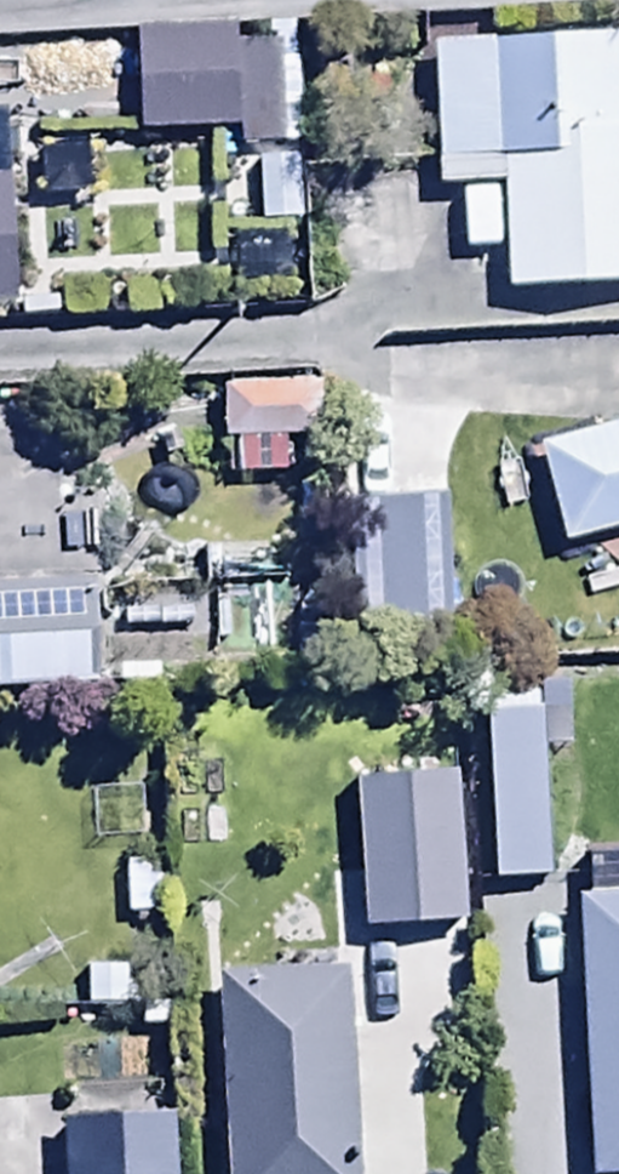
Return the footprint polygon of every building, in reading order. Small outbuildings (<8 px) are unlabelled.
[(277,35),(131,37),(132,138),(238,137),(238,151),(279,151),(277,35)] [(432,45),(438,196),(500,193),(504,296),(618,292),(618,37),(432,45)] [(14,304),(4,184),(0,185),(0,305),(14,304)] [(324,389),(221,389),(221,444),(324,444),(324,389)] [(605,438),(618,493),(618,435),(605,438)] [(0,586),(0,702),(101,698),(96,582),(0,586)] [(413,775),(336,776),(338,885),(415,884),(413,775)] [(569,854),(577,1040),(618,1039),(618,852),(569,854)] [(552,861),(475,864),(480,1017),(557,1014),(552,861)] [(165,868),(126,868),(127,954),(166,954),(165,868)] [(357,931),(211,935),(218,1171),(364,1166),(357,931)] [(56,1066),(58,1173),(174,1173),(172,1065),(56,1066)]
